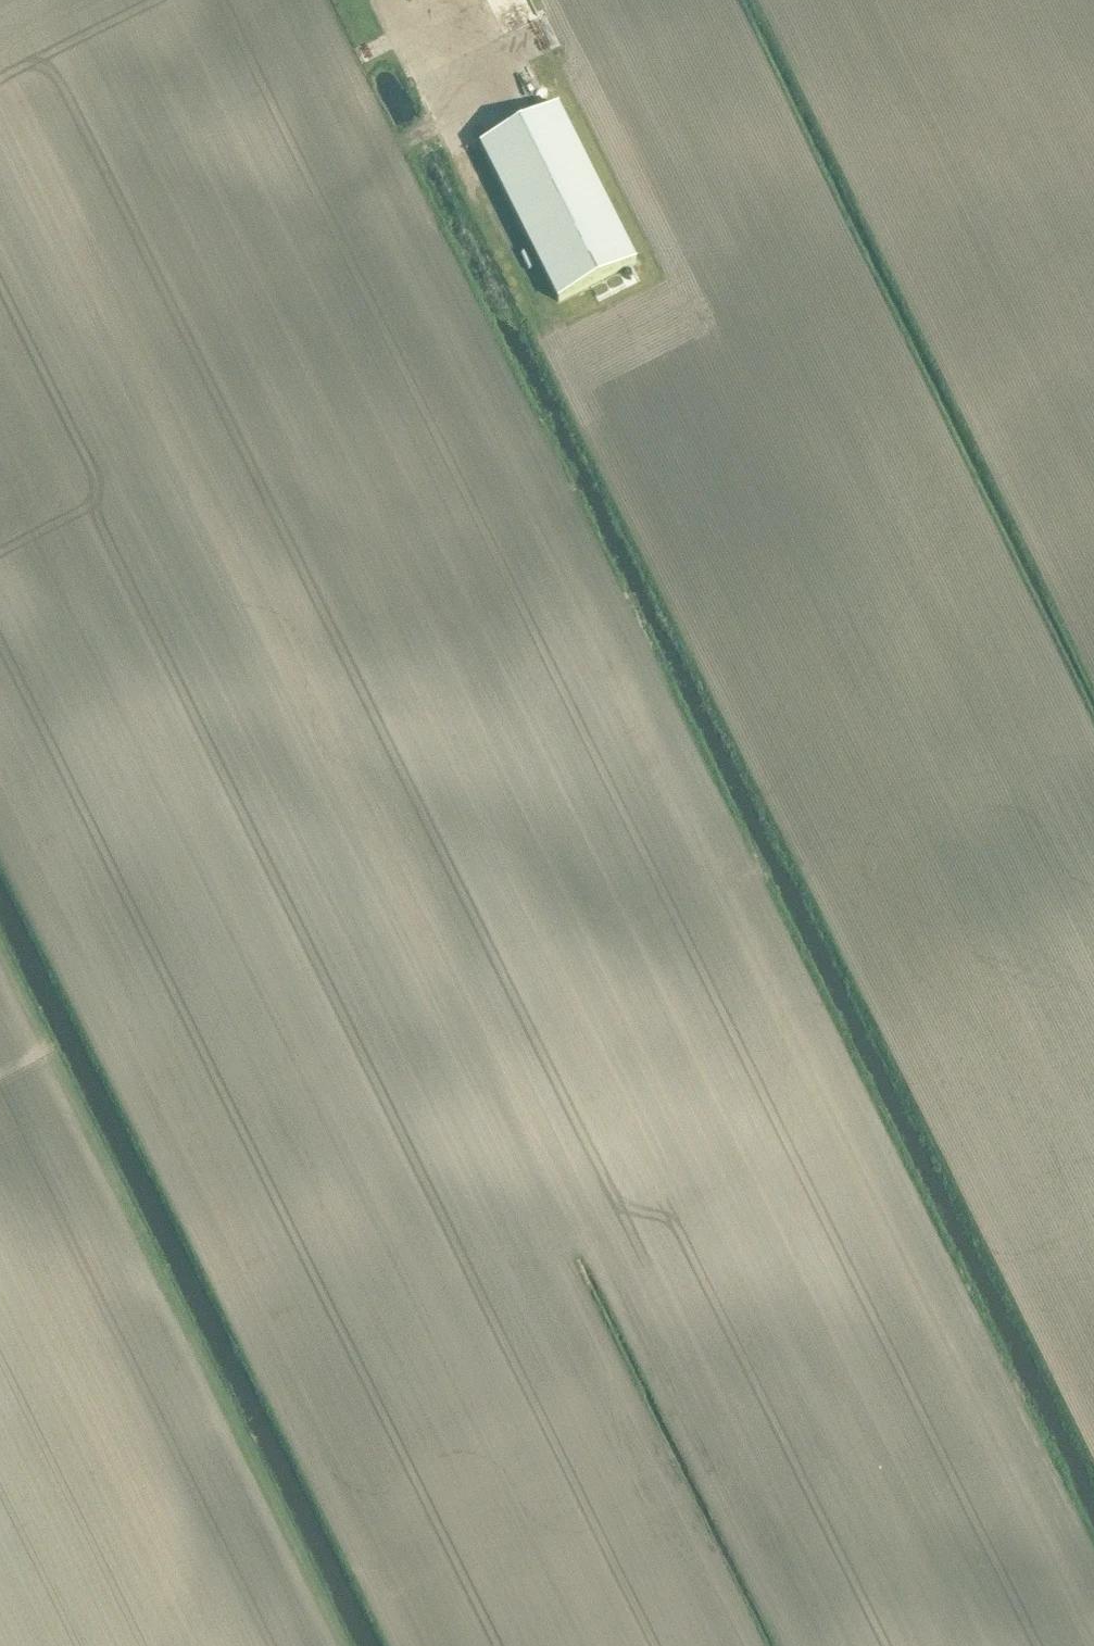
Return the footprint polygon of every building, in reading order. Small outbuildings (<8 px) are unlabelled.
[(480,149),(558,306),(638,266),(559,110),(480,149)]
